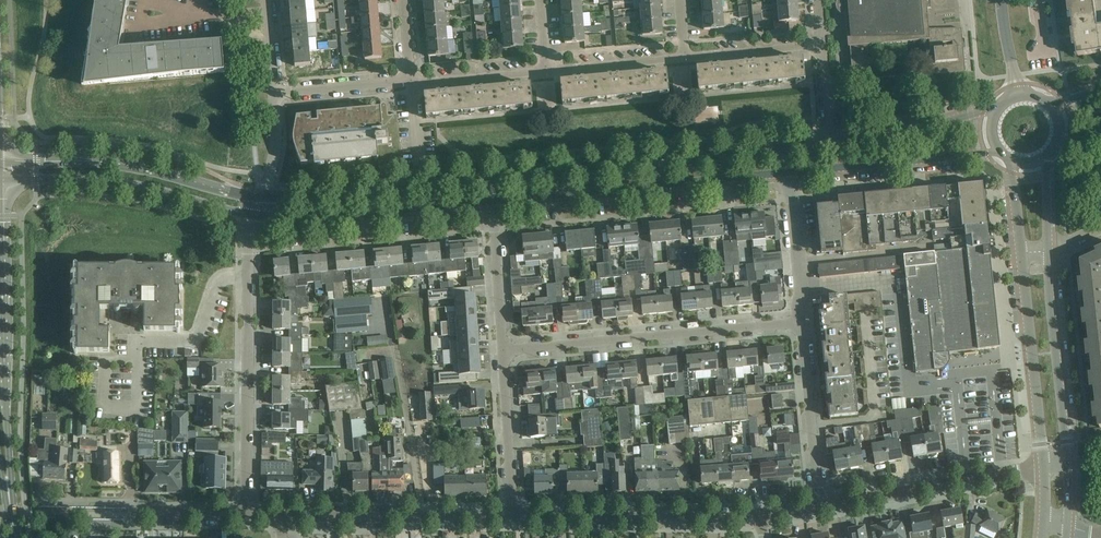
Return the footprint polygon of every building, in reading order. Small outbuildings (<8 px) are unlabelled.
[(81,85),(82,85),(119,81),(119,78),(125,78),(125,81),(136,80),(135,77),(148,76),(149,79),(168,77),(168,74),(173,73),(174,77),(184,76),(184,72),(190,72),(190,75),(201,74),(200,71),(206,70),(207,74),(225,72),(222,43),(222,42),(210,43),(119,51),(128,0),(101,0),(100,5),(95,4),(93,15),(98,15),(97,21),(92,20),(90,31),(96,32),(95,37),(89,36),(87,53),(88,52),(88,58),(86,58),(84,70),(87,70),(88,75),(83,75),(81,85)] [(310,0),(289,0),(290,12),(298,11),(306,11),(311,10),(310,0)] [(425,15),(445,14),(443,0),(423,2),(425,15)] [(499,8),(520,6),(519,0),(499,0),(499,8)] [(582,14),(581,0),(561,2),(562,16),(582,14)] [(660,6),(659,0),(630,0),(630,1),(639,1),(640,8),(660,6)] [(702,16),(722,14),(721,0),(701,2),(702,16)] [(777,8),(797,7),(797,0),(777,0),(777,8)] [(849,47),(867,45),(929,40),(928,29),(927,8),(931,8),(930,0),(838,0),(837,0),(837,1),(836,3),(835,4),(835,5),(835,6),(835,7),(835,8),(836,9),(836,10),(837,12),(838,12),(839,14),(840,14),(842,15),(843,15),(845,15),(848,47),(849,47)] [(1075,30),(1097,27),(1093,0),(1070,0),(1075,30)] [(378,16),(377,2),(360,3),(361,17),(378,16)] [(520,6),(499,8),(501,22),(521,20),(520,6)] [(661,20),(660,6),(640,8),(641,22),(661,20)] [(797,7),(777,8),(778,22),(799,21),(797,7)] [(761,10),(752,11),(753,28),(762,28),(761,10)] [(307,24),(306,11),(290,12),(291,25),(307,24)] [(449,13),(445,14),(425,15),(426,29),(446,27),(450,27),(449,13)] [(326,22),(335,22),(334,14),(326,15),(326,22)] [(583,28),(582,14),(562,16),(563,29),(583,28)] [(724,28),(722,14),(702,16),(704,30),(724,28)] [(362,31),(379,30),(378,16),(361,17),(346,19),(339,19),(340,29),(346,28),(346,24),(361,23),(362,31)] [(501,22),(502,35),(522,34),(521,20),(501,22)] [(661,20),(641,22),(642,36),(662,34),(661,20)] [(335,22),(326,22),(327,30),(336,30),(335,22)] [(307,24),(291,25),(292,39),(308,38),(307,24)] [(1078,56),(1100,52),(1100,26),(1097,27),(1075,30),(1078,56)] [(446,27),(426,29),(427,43),(447,41),(446,27)] [(583,28),(563,29),(564,43),(584,41),(583,28)] [(932,75),(965,72),(961,29),(928,29),(929,40),(932,75)] [(362,31),(363,37),(363,45),(380,44),(379,30),(362,31)] [(523,47),(522,34),(502,35),(503,49),(523,47)] [(292,39),(293,52),(301,52),(309,51),(317,50),(316,37),(308,38),(292,39)] [(473,53),(472,39),(464,39),(465,53),(473,53)] [(336,50),(338,50),(337,41),(328,41),(329,49),(336,49),(336,50)] [(448,55),(447,41),(427,43),(428,56),(448,55)] [(382,58),(380,44),(363,45),(365,59),(382,58)] [(852,82),(870,80),(867,45),(849,47),(852,82)] [(310,54),(309,51),(293,52),(295,66),(311,65),(310,60),(321,59),(322,72),(339,70),(338,50),(336,50),(336,49),(329,49),(329,52),(310,54)] [(802,59),(767,62),(769,83),(803,80),(804,82),(802,59)] [(732,66),(734,86),(769,83),(767,62),(732,66)] [(696,69),(699,92),(699,89),(734,86),(732,66),(696,69)] [(666,72),(631,75),(633,96),(667,93),(668,95),(666,72)] [(631,75),(595,79),(598,99),(633,96),(631,75)] [(560,82),(562,105),(563,105),(563,103),(598,99),(595,79),(560,82)] [(532,108),(530,85),(495,88),(497,109),(531,106),(531,108),(532,108)] [(497,109),(495,88),(459,92),(461,113),(497,109)] [(461,113),(459,92),(424,95),(426,118),(427,118),(427,116),(461,113)] [(720,105),(694,106),(695,122),(720,121),(720,105)] [(379,169),(402,167),(402,166),(397,114),(381,116),(380,109),(370,109),(371,114),(365,114),(365,110),(355,111),(355,115),(349,116),(349,111),(339,112),(340,116),(334,117),(333,113),(323,114),(324,118),(318,119),(318,117),(317,117),(317,122),(312,123),(311,116),(296,117),(293,135),(294,148),(301,165),(314,164),(314,167),(378,160),(379,169)] [(930,213),(933,212),(935,231),(986,225),(982,184),(927,189),(930,213)] [(917,242),(925,232),(923,213),(930,213),(927,189),(912,191),(914,214),(916,231),(917,242)] [(917,242),(916,231),(914,214),(912,191),(896,192),(901,243),(917,242)] [(880,194),(885,245),(901,244),(896,192),(880,194)] [(869,247),(885,245),(880,194),(863,195),(869,247)] [(838,204),(842,251),(843,254),(869,251),(869,247),(863,195),(837,198),(838,204)] [(842,251),(838,204),(816,207),(821,250),(816,251),(816,255),(823,255),(823,253),(842,251)] [(749,215),(748,215),(750,234),(765,233),(765,237),(775,236),(774,217),(764,218),(763,213),(757,214),(757,211),(748,212),(749,215)] [(750,234),(748,215),(734,216),(736,236),(750,234)] [(721,217),(706,219),(708,238),(723,237),(721,217)] [(694,240),(708,238),(706,219),(692,220),(694,240)] [(679,222),(663,223),(666,242),(680,241),(679,222)] [(630,223),(621,224),(624,246),(638,245),(637,236),(636,226),(631,226),(630,223)] [(651,244),(666,242),(663,223),(649,224),(651,244)] [(621,224),(613,225),(613,228),(607,228),(608,239),(609,248),(624,246),(621,224)] [(951,251),(989,247),(986,225),(935,231),(932,231),(932,240),(950,239),(951,251)] [(579,231),(581,250),(596,249),(594,230),(579,231)] [(581,250),(579,231),(565,233),(567,252),(581,250)] [(539,261),(548,260),(548,258),(554,257),(553,253),(552,234),(537,235),(539,255),(539,261)] [(539,255),(537,235),(522,237),(523,242),(516,242),(517,257),(524,256),(525,262),(539,261),(539,255)] [(725,267),(732,266),(730,241),(723,242),(725,267)] [(730,241),(732,266),(739,265),(737,241),(730,241)] [(477,242),(463,243),(465,259),(472,258),(473,270),(479,269),(477,242)] [(445,260),(447,273),(466,271),(465,259),(463,243),(449,244),(451,260),(445,260)] [(445,260),(440,261),(439,245),(425,247),(427,263),(428,275),(447,273),(445,260)] [(688,246),(690,270),(702,269),(702,267),(697,268),(695,245),(688,246)] [(652,246),(645,247),(647,274),(655,273),(652,246)] [(690,270),(688,246),(680,247),(683,271),(690,270)] [(427,263),(425,247),(412,248),(413,263),(408,264),(409,276),(421,275),(419,263),(427,263)] [(626,277),(634,276),(641,275),(647,274),(645,247),(638,248),(639,261),(625,262),(626,270),(626,277)] [(934,253),(902,256),(904,269),(908,304),(916,373),(935,370),(934,366),(936,366),(939,366),(945,358),(945,353),(1000,347),(989,247),(951,251),(945,252),(934,253)] [(397,277),(409,276),(408,264),(403,264),(401,249),(387,250),(389,266),(396,266),(397,277)] [(387,250),(374,252),(375,267),(370,267),(371,280),(390,278),(389,266),(387,250)] [(626,270),(623,270),(623,269),(621,267),(618,268),(616,270),(617,271),(612,271),(610,250),(602,251),(603,263),(604,269),(605,279),(614,278),(622,277),(626,277),(626,270)] [(753,264),(764,263),(768,263),(767,255),(761,256),(760,250),(752,251),(753,264)] [(349,254),(351,270),(352,282),(371,280),(370,267),(365,268),(363,252),(349,254)] [(1082,262),(1100,428),(1100,253),(1082,262)] [(351,270),(349,254),(336,255),(338,271),(332,271),(334,292),(335,292),(335,300),(344,299),(342,283),(345,282),(344,271),(351,270)] [(742,265),(753,264),(752,254),(741,256),(742,265)] [(314,282),(322,281),(322,285),(325,284),(326,292),(334,292),(332,271),(327,272),(326,256),(312,257),(314,282)] [(897,270),(904,269),(902,256),(896,257),(897,270)] [(300,274),(295,275),(296,287),(307,286),(307,282),(314,282),(312,257),(298,259),(300,274)] [(897,270),(896,257),(889,258),(890,271),(897,270)] [(884,271),(882,258),(876,259),(877,272),(884,271)] [(890,271),(889,258),(887,258),(882,258),(884,271),(890,271)] [(554,259),(553,260),(554,269),(556,283),(556,284),(560,283),(562,283),(562,282),(562,273),(561,272),(561,267),(560,259),(554,259)] [(877,272),(876,259),(870,260),(869,260),(870,273),(877,272)] [(297,297),(296,287),(295,275),(289,275),(288,260),(274,261),(276,277),(283,276),(285,297),(289,297),(297,297)] [(819,278),(864,273),(862,260),(818,265),(819,278)] [(870,273),(869,260),(862,260),(864,273),(870,273)] [(598,279),(600,279),(605,279),(604,269),(603,263),(597,264),(598,279)] [(768,263),(764,263),(753,264),(754,272),(769,270),(768,263)] [(127,309),(127,267),(116,267),(116,268),(110,268),(110,267),(78,267),(78,272),(74,272),(73,272),(73,273),(72,274),(71,275),(71,276),(71,277),(74,277),(78,277),(78,284),(74,284),(73,284),(72,285),(72,286),(71,287),(71,288),(71,289),(74,289),(74,308),(73,309),(72,310),(72,311),(71,312),(71,314),(78,314),(78,320),(74,320),(74,330),(73,331),(72,332),(71,333),(71,334),(71,335),(78,335),(78,342),(74,342),(73,342),(72,343),(72,344),(71,344),(71,345),(71,346),(71,347),(74,347),(74,352),(74,353),(75,354),(76,354),(77,354),(77,353),(78,352),(109,352),(110,330),(100,330),(100,309),(110,309),(110,307),(114,308),(114,309),(114,310),(114,311),(115,311),(116,312),(117,312),(118,312),(119,311),(120,311),(120,310),(120,309),(127,309)] [(138,267),(127,267),(127,309),(133,309),(134,310),(134,311),(135,312),(136,312),(137,312),(138,312),(139,311),(140,310),(140,309),(140,308),(144,308),(144,331),(176,331),(176,332),(177,332),(177,333),(178,333),(179,333),(179,332),(180,332),(180,331),(180,326),(183,326),(183,325),(182,324),(182,323),(181,322),(180,321),(176,321),(176,314),(183,314),(183,313),(182,312),(182,311),(181,310),(180,309),(180,289),(183,289),(183,288),(182,287),(182,286),(181,285),(180,284),(176,284),(176,278),(183,278),(183,277),(183,276),(182,275),(182,274),(181,273),(180,272),(176,272),(176,267),(144,267),(144,268),(138,268),(138,267)] [(562,282),(562,283),(570,282),(569,267),(561,267),(561,272),(562,273),(562,282)] [(713,268),(715,283),(723,283),(721,267),(713,268)] [(715,283),(713,268),(706,269),(708,284),(715,283)] [(511,270),(512,288),(527,287),(534,286),(541,285),(541,277),(521,279),(520,269),(511,270)] [(681,271),(673,272),(675,287),(682,287),(681,271)] [(667,288),(675,287),(673,272),(666,273),(667,288)] [(641,275),(634,276),(635,290),(643,290),(641,275)] [(634,276),(626,277),(622,277),(623,294),(624,301),(616,302),(618,318),(632,316),(631,301),(630,301),(630,294),(629,291),(635,290),(634,276)] [(485,285),(484,277),(466,279),(467,287),(485,285)] [(781,294),(779,278),(768,279),(769,287),(761,288),(763,306),(772,305),(772,303),(777,302),(777,294),(781,294)] [(598,279),(594,280),(596,304),(602,304),(603,319),(618,318),(615,295),(602,296),(600,279),(598,279)] [(594,280),(585,281),(586,298),(584,298),(584,305),(577,306),(578,325),(586,324),(587,322),(587,321),(592,320),(591,305),(596,304),(594,280)] [(736,291),(738,306),(752,305),(751,291),(757,290),(756,282),(743,283),(743,284),(736,284),(736,291)] [(556,284),(554,284),(555,298),(556,309),(562,308),(563,323),(568,322),(568,324),(571,325),(578,325),(577,306),(569,307),(568,300),(562,300),(560,283),(556,284)] [(555,298),(554,284),(546,285),(548,299),(555,298)] [(723,307),(738,306),(736,291),(728,291),(727,284),(721,285),(722,292),(721,292),(723,307)] [(527,287),(512,288),(512,295),(535,293),(534,286),(527,287)] [(696,287),(696,294),(696,295),(698,310),(712,309),(710,293),(709,286),(696,287)] [(456,307),(478,305),(477,298),(475,298),(474,294),(472,294),(471,289),(472,289),(471,287),(448,288),(444,289),(428,290),(428,300),(455,299),(456,307)] [(698,310),(696,295),(688,295),(687,288),(681,289),(682,296),(681,296),(683,311),(698,310)] [(656,298),(658,314),(672,312),(671,297),(670,297),(670,290),(663,291),(664,298),(656,298)] [(658,314),(656,298),(648,299),(648,292),(641,293),(642,300),(641,300),(643,315),(658,314)] [(882,308),(880,292),(821,297),(822,307),(819,307),(829,417),(858,415),(847,305),(854,304),(854,311),(882,308)] [(274,302),(274,316),(290,316),(290,309),(301,309),(301,308),(308,308),(308,297),(297,297),(289,297),(290,302),(274,302)] [(372,315),(371,297),(333,300),(334,307),(336,334),(345,333),(345,334),(351,334),(352,334),(352,332),(367,331),(365,315),(372,315)] [(536,309),(538,325),(552,324),(551,308),(550,301),(543,302),(544,309),(536,309)] [(538,325),(536,309),(536,302),(521,304),(523,327),(538,325)] [(448,322),(476,320),(476,313),(478,313),(478,305),(456,307),(456,312),(448,313),(448,322)] [(274,316),(274,330),(289,330),(289,335),(301,335),(307,335),(307,328),(301,328),(301,323),(298,323),(298,316),(290,316),(274,316)] [(449,336),(480,334),(479,326),(476,327),(476,320),(448,322),(449,336)] [(367,346),(387,343),(385,334),(366,337),(367,346)] [(480,341),(480,334),(449,336),(457,336),(457,341),(450,342),(450,350),(478,348),(477,342),(480,341)] [(289,335),(289,340),(274,340),(274,354),(290,354),(301,354),(301,335),(289,335)] [(451,365),(481,363),(481,355),(478,355),(478,348),(450,350),(451,365)] [(734,396),(733,390),(732,379),(736,379),(736,375),(735,368),(743,368),(741,348),(733,349),(732,351),(732,353),(727,353),(728,369),(723,370),(725,397),(729,397),(734,396)] [(741,348),(743,368),(751,367),(751,374),(758,373),(758,377),(755,377),(756,386),(745,387),(745,388),(746,395),(747,395),(766,393),(766,386),(765,386),(763,366),(758,366),(756,350),(751,351),(751,349),(749,348),(741,348)] [(784,371),(782,348),(767,349),(769,372),(784,371)] [(716,354),(711,355),(711,353),(709,351),(701,352),(701,356),(702,366),(703,369),(703,372),(710,371),(711,378),(717,377),(718,380),(715,381),(717,398),(725,397),(723,370),(722,370),(717,370),(716,354)] [(703,369),(702,366),(701,356),(701,352),(693,353),(692,355),(692,356),(687,357),(688,368),(688,373),(689,380),(691,380),(696,379),(695,372),(703,372),(703,369)] [(290,354),(274,354),(274,367),(289,367),(289,372),(301,372),(302,361),(290,361),(290,354)] [(685,396),(684,387),(683,374),(677,374),(676,358),(661,359),(663,376),(670,375),(671,382),(676,381),(677,383),(674,384),(676,397),(684,396),(685,396)] [(199,359),(188,359),(188,369),(199,369),(199,359)] [(383,381),(391,380),(393,379),(390,359),(380,360),(382,373),(383,381)] [(663,376),(661,359),(646,361),(648,377),(649,384),(655,383),(655,376),(663,376)] [(622,380),(620,360),(611,361),(611,364),(606,365),(608,381),(602,381),(604,398),(612,397),(611,388),(615,387),(614,380),(622,380)] [(620,360),(622,380),(630,379),(630,389),(635,389),(636,406),(645,405),(643,387),(637,388),(636,378),(637,378),(635,362),(621,363),(620,360)] [(379,380),(377,362),(368,363),(371,381),(379,380)] [(451,365),(460,365),(460,372),(438,373),(439,383),(477,381),(477,380),(477,374),(479,374),(479,370),(482,370),(481,363),(451,365)] [(604,398),(602,381),(601,370),(596,370),(595,366),(589,366),(589,363),(580,364),(580,367),(581,379),(582,383),(590,383),(590,390),(595,389),(596,399),(604,398)] [(580,367),(580,364),(571,365),(571,368),(566,369),(568,385),(569,392),(583,390),(582,383),(581,379),(580,367)] [(222,365),(202,365),(201,387),(223,387),(223,373),(222,373),(222,365)] [(542,394),(557,392),(557,399),(563,399),(561,383),(556,384),(555,369),(540,371),(542,394)] [(540,371),(526,373),(527,389),(523,389),(523,396),(528,395),(535,395),(542,394),(540,371)] [(271,391),(290,391),(290,384),(301,384),(301,372),(289,372),(289,378),(273,378),(273,391),(271,391)] [(392,387),(391,380),(383,381),(384,387),(383,387),(384,389),(392,387)] [(785,384),(766,386),(766,393),(786,391),(785,384)] [(643,387),(645,405),(665,403),(664,394),(653,395),(652,386),(643,387)] [(692,386),(684,387),(685,396),(686,401),(688,401),(691,401),(693,400),(692,386)] [(361,409),(358,387),(328,391),(330,412),(350,410),(351,421),(364,420),(363,413),(361,409)] [(450,395),(450,387),(434,388),(434,396),(450,395)] [(290,391),(271,391),(271,402),(273,402),(273,405),(289,405),(289,410),(305,410),(305,401),(301,401),(301,399),(290,399),(290,391)] [(468,393),(468,394),(459,394),(460,410),(484,409),(484,408),(486,407),(486,400),(484,400),(483,392),(468,393)] [(430,393),(419,394),(421,421),(432,420),(430,393)] [(221,409),(223,409),(223,402),(209,401),(209,394),(197,394),(197,407),(204,407),(204,428),(220,428),(220,415),(221,415),(221,409)] [(783,408),(782,394),(771,395),(772,409),(783,408)] [(747,395),(746,395),(734,396),(729,397),(732,423),(749,421),(749,418),(749,417),(747,395)] [(715,425),(732,423),(729,397),(725,397),(717,398),(713,398),(715,425)] [(563,399),(564,412),(573,412),(572,398),(563,399)] [(713,398),(706,399),(693,400),(691,401),(688,401),(690,427),(715,425),(713,398)] [(327,401),(319,401),(319,410),(328,410),(328,402),(327,401)] [(375,406),(374,402),(365,403),(366,410),(375,409),(375,406)] [(528,405),(529,416),(532,416),(542,415),(542,404),(528,405)] [(940,406),(927,408),(932,434),(924,436),(927,455),(928,458),(934,457),(936,455),(936,453),(941,453),(937,434),(943,433),(941,414),(940,406)] [(631,440),(628,408),(617,409),(620,441),(631,440)] [(308,422),(308,410),(305,410),(289,410),(289,415),(273,415),(273,429),(284,429),(297,429),(297,422),(308,422)] [(600,410),(585,411),(581,411),(582,424),(601,422),(600,410)] [(905,443),(910,442),(913,458),(918,457),(918,459),(921,459),(928,458),(927,455),(924,436),(915,437),(912,418),(910,418),(908,410),(906,410),(899,411),(901,420),(904,437),(905,443)] [(187,442),(187,412),(173,412),(173,442),(187,442)] [(57,414),(50,413),(42,413),(42,431),(57,431),(57,414)] [(551,414),(542,415),(532,416),(532,420),(529,420),(530,428),(529,428),(528,429),(528,436),(530,436),(530,438),(541,437),(547,437),(546,427),(551,426),(560,426),(559,414),(551,414)] [(689,442),(686,416),(666,418),(669,444),(689,442)] [(749,421),(750,435),(758,434),(757,417),(749,417),(749,418),(749,421)] [(76,420),(66,420),(66,434),(70,434),(69,443),(73,443),(77,443),(77,434),(76,434),(76,420)] [(905,443),(904,437),(901,420),(895,420),(886,422),(887,428),(891,427),(893,441),(885,443),(888,462),(902,459),(899,444),(905,443)] [(604,430),(611,428),(609,422),(602,424),(604,430)] [(86,424),(79,423),(78,435),(86,435),(86,424)] [(869,424),(862,426),(866,448),(871,447),(874,464),(888,462),(885,443),(877,444),(875,436),(873,424),(869,424)] [(854,448),(846,450),(849,469),(863,466),(860,449),(866,448),(862,426),(853,427),(856,439),(853,440),(854,448)] [(165,431),(154,431),(154,441),(165,441),(165,431)] [(380,491),(388,491),(388,473),(389,473),(388,463),(388,462),(387,440),(387,432),(383,433),(384,447),(380,447),(380,449),(380,491)] [(396,432),(387,432),(387,440),(388,462),(402,461),(400,439),(396,439),(396,432)] [(271,442),(276,442),(277,434),(263,433),(262,448),(271,448),(271,442)] [(758,434),(750,435),(751,449),(752,449),(752,451),(759,451),(759,447),(759,445),(759,434),(758,434)] [(333,441),(333,436),(331,436),(325,435),(326,444),(334,443),(333,441)] [(584,448),(603,447),(602,435),(584,437),(584,448)] [(790,443),(789,435),(777,436),(778,444),(790,443)] [(849,469),(846,450),(845,443),(839,445),(837,437),(826,439),(827,455),(833,454),(836,471),(849,469)] [(54,479),(57,445),(57,439),(45,438),(45,450),(38,450),(37,460),(44,461),(43,479),(54,479)] [(368,438),(353,438),(354,451),(360,451),(369,451),(368,445),(368,438)] [(480,438),(467,439),(467,449),(480,449),(480,438)] [(714,439),(715,453),(716,467),(717,483),(724,482),(725,485),(726,486),(733,485),(732,466),(723,467),(722,452),(723,452),(721,438),(714,439)] [(97,440),(80,439),(80,447),(82,448),(81,450),(96,451),(97,440)] [(706,454),(715,453),(714,439),(705,440),(706,454)] [(196,451),(218,452),(218,440),(197,440),(196,451)] [(153,456),(153,444),(138,444),(138,456),(139,456),(145,456),(153,456)] [(63,446),(57,445),(54,479),(65,480),(68,449),(62,449),(63,446)] [(647,491),(658,491),(658,471),(656,471),(656,465),(654,464),(654,459),(653,445),(645,445),(645,458),(645,472),(646,472),(647,491)] [(764,445),(759,445),(759,447),(759,451),(759,455),(759,463),(761,479),(767,478),(767,481),(769,483),(777,482),(775,462),(765,463),(764,454),(765,454),(764,445)] [(372,472),(372,473),(372,482),(372,491),(380,491),(380,449),(380,447),(373,447),(373,469),(374,469),(374,472),(372,472)] [(77,449),(70,449),(69,463),(77,464),(77,459),(77,449)] [(790,452),(784,452),(785,461),(775,462),(777,482),(786,481),(787,479),(787,476),(793,476),(792,460),(791,460),(790,452)] [(121,483),(121,453),(102,453),(103,483),(121,483)] [(636,492),(647,491),(646,472),(645,472),(645,458),(642,458),(641,454),(641,458),(634,458),(636,492)] [(732,466),(733,485),(734,485),(733,481),(749,480),(748,465),(740,465),(739,457),(737,455),(731,456),(732,466)] [(605,464),(605,481),(605,479),(612,479),(613,493),(625,492),(625,475),(618,475),(618,461),(612,461),(611,457),(605,457),(605,464)] [(206,458),(205,474),(202,474),(201,486),(205,486),(205,488),(224,489),(224,485),(225,485),(225,459),(206,458)] [(662,459),(654,459),(654,464),(656,465),(656,471),(658,471),(658,491),(679,490),(679,471),(673,471),(673,461),(662,462),(662,459)] [(332,492),(333,460),(317,460),(316,472),(304,472),(303,485),(316,485),(316,492),(332,492)] [(353,474),(353,477),(353,491),(368,491),(368,482),(372,482),(372,473),(369,473),(368,469),(370,469),(370,461),(363,461),(363,463),(363,474),(353,474)] [(181,470),(181,462),(169,462),(169,469),(157,469),(156,463),(144,463),(145,471),(150,471),(150,477),(145,477),(145,493),(158,493),(158,486),(160,486),(160,488),(165,488),(165,486),(167,486),(167,493),(181,493),(181,477),(179,477),(179,470),(181,470)] [(293,463),(262,462),(261,489),(268,489),(268,490),(293,491),(293,463)] [(388,473),(388,491),(404,491),(404,484),(413,484),(411,465),(403,465),(403,469),(389,470),(388,463),(389,473),(388,473)] [(445,497),(487,496),(486,475),(444,476),(444,464),(434,465),(434,485),(444,485),(445,497)] [(605,481),(605,464),(597,465),(597,474),(582,474),(583,493),(597,493),(597,481),(605,481)] [(559,469),(560,482),(567,482),(568,494),(583,493),(582,474),(568,474),(568,465),(559,465),(559,469)] [(717,483),(716,467),(701,469),(702,484),(717,483)] [(560,486),(560,482),(559,469),(545,470),(545,477),(534,477),(534,494),(553,494),(553,486),(560,486)] [(944,527),(952,526),(954,537),(965,537),(966,527),(962,527),(959,509),(941,513),(944,527)] [(1004,519),(987,511),(984,518),(975,514),(972,521),(997,533),(1004,519)] [(910,537),(919,537),(918,533),(926,531),(931,530),(928,515),(918,517),(919,518),(911,520),(911,517),(910,517),(913,533),(909,533),(910,537)] [(903,523),(902,523),(902,522),(891,524),(891,522),(882,524),(882,525),(871,527),(873,537),(906,537),(903,523)] [(965,537),(974,537),(975,525),(966,525),(966,527),(965,537)] [(866,537),(864,527),(856,529),(856,527),(850,528),(850,530),(849,530),(850,537),(866,537)]
